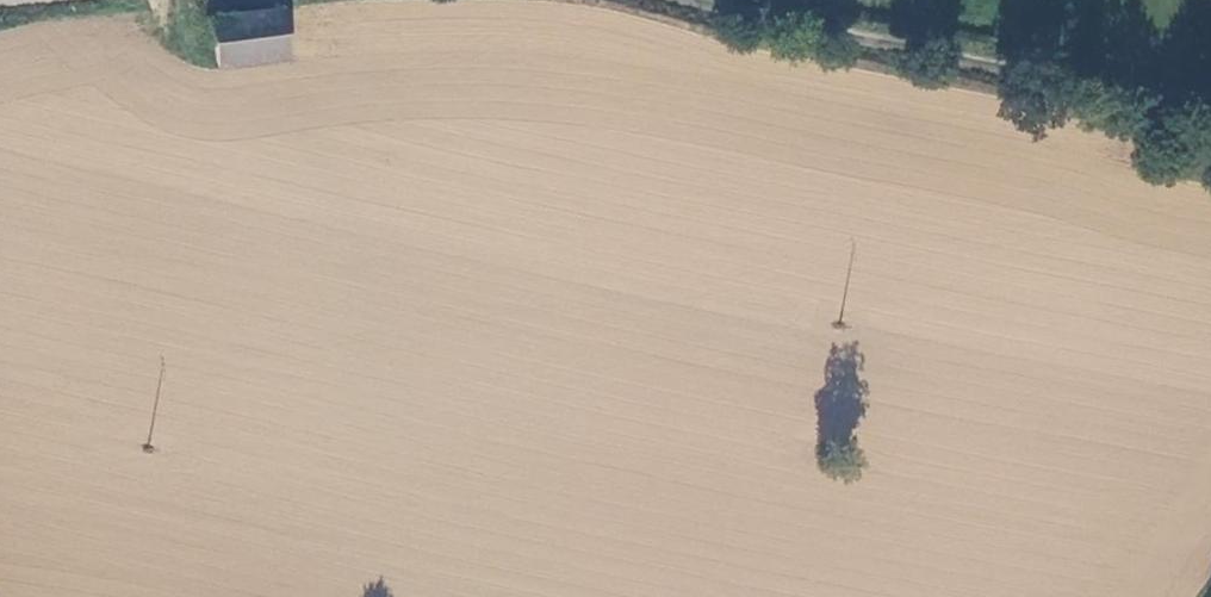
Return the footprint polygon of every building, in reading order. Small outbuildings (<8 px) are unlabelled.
[(285,14),(218,22),(224,66),(290,59),(285,14)]
